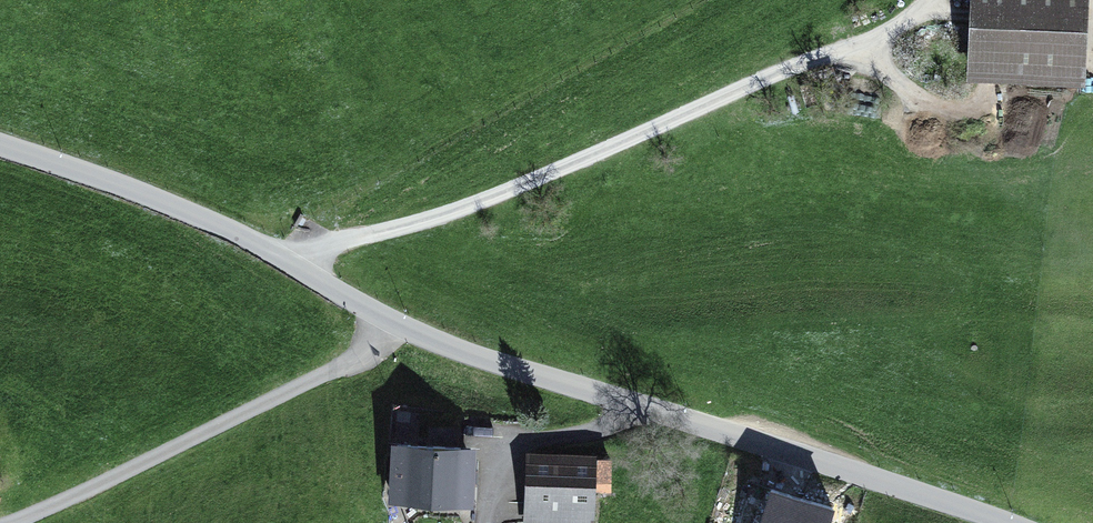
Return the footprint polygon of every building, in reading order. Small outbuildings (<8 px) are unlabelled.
[(969,77),(1090,83),(1092,28),(1092,0),(973,0),(969,77)] [(481,451),(400,448),(398,512),(479,515),(481,451)] [(527,462),(525,522),(596,522),(597,463),(527,462)] [(772,489),(761,522),(834,522),(839,510),(772,489)]
